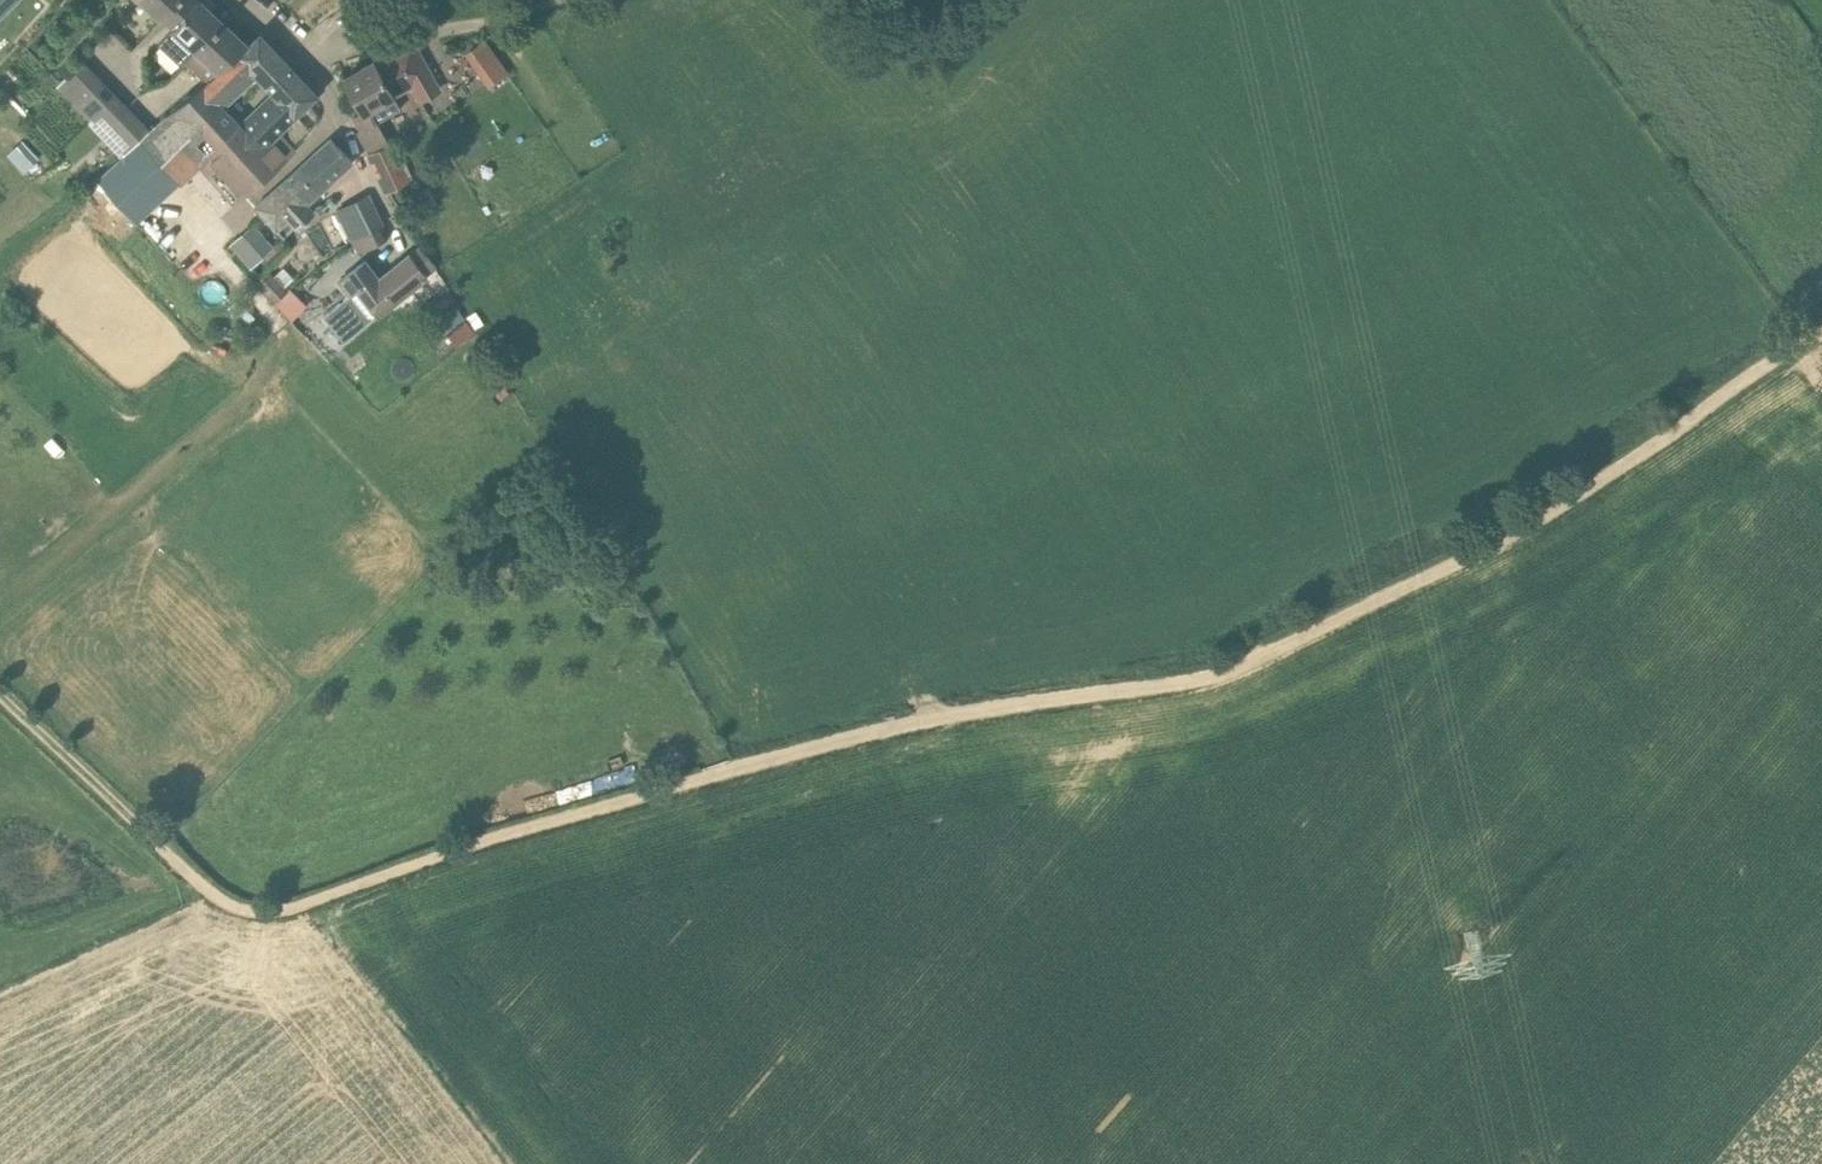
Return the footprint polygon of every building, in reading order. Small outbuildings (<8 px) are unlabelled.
[(19,0),(0,0),(0,19),(19,0)] [(162,19),(179,0),(141,0),(162,19)] [(224,21),(201,0),(199,0),(159,45),(182,66),(186,62),(224,21)] [(224,21),(186,62),(210,84),(221,74),(249,43),(224,21)] [(277,130),(315,94),(260,35),(250,45),(222,75),(221,74),(210,84),(141,141),(140,140),(124,155),(125,156),(120,161),(94,177),(113,197),(137,179),(143,173),(165,197),(199,164),(235,205),(295,151),(277,130)] [(375,63),(374,61),(344,78),(363,111),(354,116),(362,130),(358,133),(367,149),(388,136),(381,124),(379,125),(377,122),(400,109),(392,95),(413,84),(417,91),(435,81),(416,48),(398,58),(394,52),(375,63)] [(477,70),(489,87),(508,73),(497,56),(477,70)] [(69,99),(94,73),(81,59),(57,86),(69,99)] [(105,84),(94,73),(69,99),(81,111),(105,84)] [(92,122),(116,95),(105,84),(81,111),(92,122)] [(150,130),(116,95),(92,122),(124,155),(140,140),(150,130)] [(352,160),(331,139),(257,209),(285,239),(314,211),(307,203),(352,160)] [(387,193),(410,183),(391,143),(368,153),(387,193)] [(36,162),(22,146),(9,157),(23,173),(36,162)] [(352,240),(379,226),(383,225),(369,196),(338,211),(352,240)] [(250,268),(274,246),(253,224),(229,246),(250,268)] [(352,240),(359,253),(385,240),(379,226),(352,240)] [(378,314),(436,267),(420,246),(379,279),(366,260),(339,282),(349,294),(357,288),(378,314)] [(275,305),(286,294),(287,293),(272,279),(268,275),(256,287),(275,305)] [(438,315),(451,331),(464,321),(451,305),(438,315)] [(448,336),(457,347),(476,332),(467,321),(448,336)]
